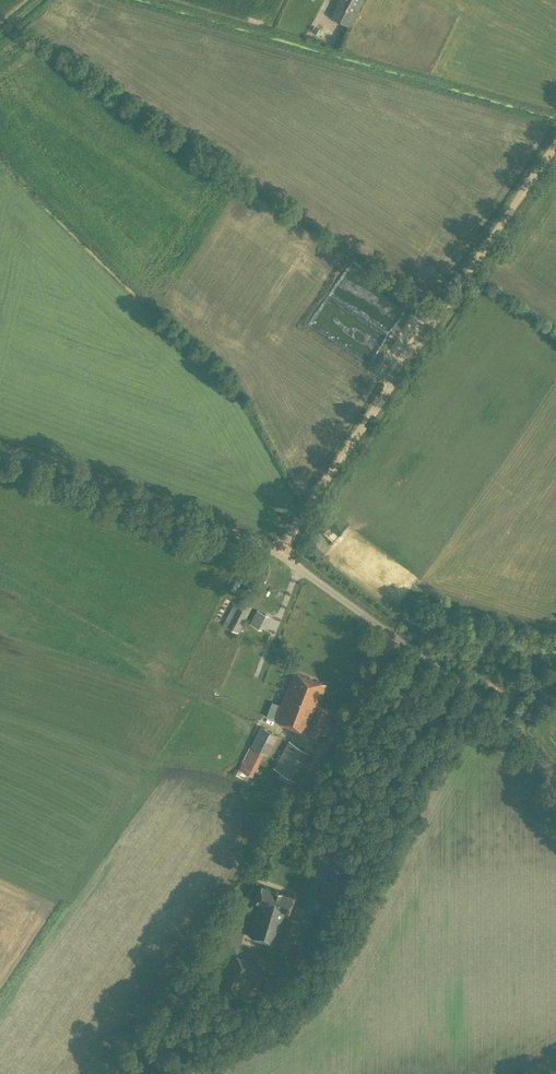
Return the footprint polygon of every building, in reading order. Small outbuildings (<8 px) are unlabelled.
[(364,0),(337,0),(335,4),(336,4),(330,16),(350,26),(364,0)] [(319,558),(329,547),(317,536),(308,547),(319,558)] [(223,624),(238,632),(252,607),(240,600),(237,604),(234,602),(223,624)] [(256,608),(249,622),(261,628),(268,614),(256,608)] [(294,672),(286,693),(275,721),(318,738),(329,710),(318,705),(326,684),(294,672)] [(268,756),(278,735),(260,726),(250,746),(250,747),(234,776),(249,784),(264,754),(268,756)] [(273,767),(274,768),(294,779),(309,753),(289,740),(273,767)] [(292,779),(274,768),(270,774),(289,785),(292,779)] [(333,874),(330,882),(324,879),(318,892),(335,899),(344,878),(333,874)] [(258,901),(254,916),(248,935),(293,951),(302,921),(286,917),(288,911),(293,896),(262,885),(257,900),(258,901)] [(235,954),(216,981),(248,1002),(266,975),(235,954)]
